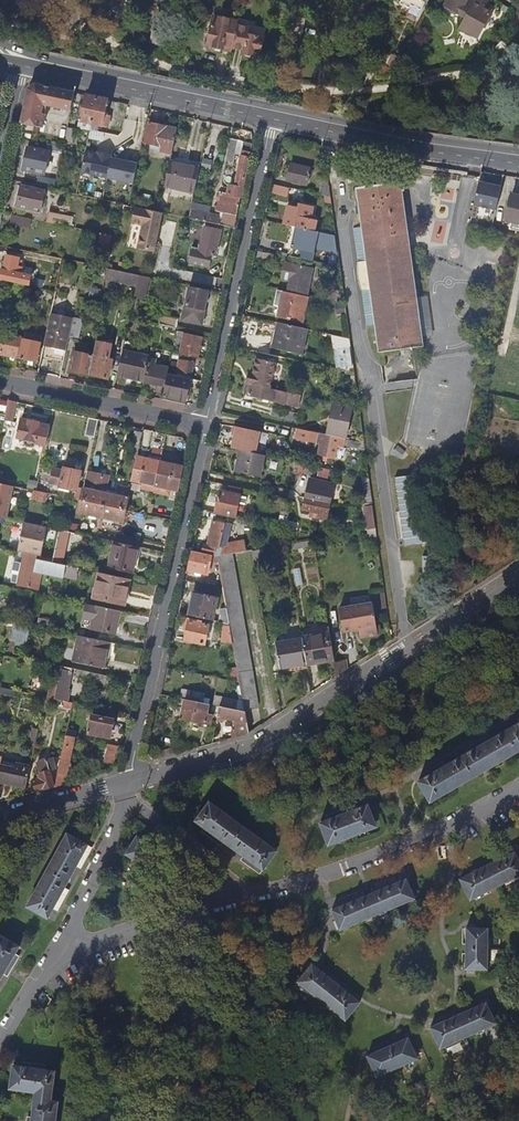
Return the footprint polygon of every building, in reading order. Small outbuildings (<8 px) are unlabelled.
[(478,38),(494,11),(475,0),(450,0),(446,7),(466,19),(461,28),(478,38)] [(232,52),(238,22),(214,16),(208,46),(214,47),(216,50),(219,51),(221,51),(222,49),(232,52)] [(303,32),(304,25),(290,22),(288,29),(303,32)] [(171,47),(173,37),(153,32),(151,43),(171,47)] [(260,59),(264,40),(247,36),(243,55),(246,56),(245,57),(251,58),(252,57),(260,59)] [(389,64),(394,66),(398,56),(393,54),(389,64)] [(76,90),(29,81),(20,123),(43,127),(47,105),(72,110),(76,90)] [(92,124),(97,99),(87,96),(81,122),(92,124)] [(107,119),(108,115),(105,115),(108,101),(97,99),(92,124),(108,128),(110,119),(107,119)] [(174,140),(177,130),(149,124),(145,144),(172,149),(174,140)] [(235,152),(238,141),(231,140),(226,162),(233,164),(235,152)] [(242,154),(244,143),(238,141),(235,152),(242,154)] [(234,228),(252,144),(244,143),(242,154),(235,187),(230,186),(228,195),(220,193),(216,211),(221,212),(220,217),(191,210),(189,219),(234,228)] [(45,176),(50,153),(27,148),(23,171),(45,176)] [(111,159),(112,156),(103,154),(103,156),(97,155),(86,153),(82,172),(108,178),(111,159)] [(22,167),(23,155),(16,155),(14,166),(22,167)] [(107,179),(133,185),(138,163),(129,161),(128,163),(128,164),(121,162),(121,161),(111,159),(108,178),(107,179)] [(199,169),(199,170),(207,172),(209,162),(201,160),(199,169)] [(199,170),(199,169),(169,163),(164,186),(194,193),(199,170)] [(307,186),(311,169),(291,164),(287,182),(307,186)] [(54,190),(56,182),(39,178),(37,187),(54,190)] [(474,205),(497,210),(502,185),(479,180),(474,205)] [(416,298),(400,192),(403,191),(403,188),(400,188),(399,183),(352,190),(353,202),(358,201),(359,206),(354,207),(356,219),(360,218),(362,228),(352,229),(366,325),(375,324),(380,353),(423,346),(422,337),(416,298)] [(285,196),(287,188),(272,185),(270,192),(285,196)] [(331,198),(329,187),(324,186),(321,196),(331,198)] [(41,213),(46,192),(22,187),(18,208),(41,213)] [(511,195),(506,221),(514,222),(512,231),(518,232),(518,197),(511,195)] [(308,230),(313,208),(293,204),(292,208),(287,207),(283,225),(295,228),(299,228),(308,230)] [(162,214),(135,208),(132,224),(143,226),(138,249),(154,253),(162,214)] [(60,224),(62,216),(49,214),(47,221),(60,224)] [(25,227),(27,218),(12,215),(11,224),(25,227)] [(216,255),(221,231),(205,227),(199,251),(216,255)] [(313,263),(319,233),(308,230),(299,228),(294,249),(292,249),(290,258),(313,263)] [(110,245),(111,237),(100,234),(98,243),(110,245)] [(270,262),(272,254),(258,251),(256,259),(270,262)] [(19,260),(7,257),(4,272),(1,271),(1,273),(0,273),(0,275),(0,276),(0,280),(28,286),(30,278),(16,275),(19,260)] [(306,295),(311,269),(294,265),(288,291),(306,295)] [(127,280),(128,274),(108,269),(106,276),(127,280)] [(144,298),(148,278),(139,276),(135,296),(144,298)] [(8,282),(0,281),(0,290),(6,292),(8,282)] [(201,324),(208,292),(190,287),(183,320),(201,324)] [(303,323),(309,299),(277,291),(274,308),(280,309),(278,317),(303,323)] [(431,336),(425,297),(416,298),(422,337),(431,336)] [(72,323),(72,321),(50,316),(41,358),(64,362),(69,339),(72,323)] [(176,328),(178,319),(162,316),(160,325),(176,328)] [(78,342),(82,325),(72,323),(69,339),(78,342)] [(301,356),(307,330),(277,323),(271,349),(301,356)] [(160,342),(163,328),(156,327),(153,341),(160,342)] [(197,358),(202,338),(184,334),(184,333),(179,332),(175,347),(181,348),(180,354),(197,358)] [(21,338),(0,334),(0,346),(2,346),(0,354),(0,355),(17,359),(21,338)] [(123,352),(125,339),(117,337),(113,354),(122,356),(123,352)] [(36,363),(40,344),(23,340),(19,359),(36,363)] [(353,367),(351,348),(340,349),(342,368),(353,367)] [(89,375),(93,356),(74,352),(70,371),(89,375)] [(149,359),(150,358),(123,352),(122,356),(117,377),(144,383),(149,359)] [(108,380),(112,360),(93,356),(89,375),(108,380)] [(168,375),(169,369),(165,368),(166,366),(155,363),(156,361),(149,359),(144,383),(165,387),(168,375)] [(302,395),(271,389),(276,363),(257,359),(253,375),(250,374),(246,395),(300,407),(302,395)] [(190,375),(193,363),(178,360),(175,372),(190,375)] [(185,402),(190,379),(168,375),(165,387),(163,397),(185,402)] [(11,422),(15,402),(8,401),(4,421),(11,422)] [(346,439),(352,406),(334,402),(328,435),(339,438),(346,439)] [(298,422),(300,414),(272,408),(270,416),(298,422)] [(36,436),(40,417),(39,415),(31,413),(29,415),(22,413),(19,433),(36,436)] [(94,439),(98,420),(90,418),(89,418),(85,436),(94,439)] [(267,450),(268,429),(234,427),(233,448),(267,450)] [(300,440),(303,430),(296,429),(294,439),(300,440)] [(338,444),(339,438),(328,435),(303,430),(300,440),(321,444),(318,455),(328,457),(330,445),(338,446),(338,444)] [(139,449),(143,434),(133,432),(130,447),(139,449)] [(349,446),(350,440),(346,439),(339,438),(338,444),(349,446)] [(261,478),(265,456),(242,451),(237,473),(261,478)] [(157,474),(160,462),(157,462),(146,459),(137,457),(135,469),(157,474)] [(180,479),(182,467),(160,462),(157,474),(180,479)] [(305,475),(307,465),(300,463),(298,473),(305,475)] [(78,487),(81,472),(65,468),(61,487),(77,491),(75,500),(81,501),(84,488),(78,487)] [(153,493),(157,474),(135,469),(130,489),(130,490),(141,492),(141,490),(153,493)] [(49,482),(51,473),(42,471),(40,480),(49,482)] [(180,479),(157,474),(153,493),(168,496),(169,490),(177,492),(180,479)] [(418,476),(394,480),(404,547),(428,544),(418,476)] [(373,503),(369,478),(361,477),(366,503),(373,503)] [(94,491),(96,481),(86,479),(84,488),(94,491)] [(330,504),(334,486),(309,480),(305,498),(306,499),(330,504)] [(106,494),(108,484),(96,481),(94,491),(84,488),(81,501),(104,506),(106,494)] [(12,487),(0,484),(0,518),(6,519),(12,487)] [(130,490),(130,489),(119,486),(116,496),(106,494),(104,506),(126,511),(130,490)] [(239,496),(241,488),(229,486),(227,494),(239,496)] [(45,502),(47,494),(36,492),(34,500),(45,502)] [(238,506),(240,497),(239,496),(227,494),(220,492),(216,513),(236,517),(238,506)] [(245,507),(247,498),(240,497),(238,506),(245,507)] [(327,520),(330,504),(306,499),(303,510),(319,514),(318,518),(327,520)] [(101,517),(104,506),(81,501),(79,512),(101,517)] [(123,522),(126,511),(104,506),(101,517),(123,522)] [(375,528),(372,507),(364,508),(368,530),(375,528)] [(143,524),(145,515),(132,512),(130,519),(143,524)] [(297,531),(300,518),(289,516),(286,528),(297,531)] [(227,543),(229,534),(224,533),(226,524),(214,521),(208,546),(204,545),(202,554),(209,555),(218,557),(221,556),(222,550),(226,551),(227,543)] [(45,537),(47,529),(25,525),(24,533),(45,537)] [(65,559),(69,538),(90,543),(91,537),(60,531),(54,559),(53,563),(66,566),(77,568),(85,570),(86,564),(65,559)] [(41,556),(45,537),(24,533),(20,552),(25,553),(38,556),(41,556)] [(246,552),(244,541),(235,542),(237,553),(246,552)] [(132,573),(138,547),(114,542),(109,568),(132,573)] [(237,553),(235,542),(227,543),(226,551),(222,550),(221,556),(232,554),(237,553)] [(205,575),(209,555),(202,554),(192,552),(191,557),(190,565),(188,571),(205,575)] [(35,568),(38,556),(25,553),(22,565),(35,568)] [(258,707),(232,554),(221,556),(218,557),(224,589),(230,625),(233,640),(237,666),(240,681),(245,710),(258,707)] [(39,590),(43,572),(64,576),(64,574),(66,566),(53,563),(45,561),(43,569),(35,568),(22,565),(18,586),(39,590)] [(75,576),(77,568),(66,566),(64,574),(75,576)] [(124,606),(130,580),(99,573),(93,599),(124,606)] [(211,621),(217,600),(194,595),(189,616),(211,621)] [(378,635),(374,603),(342,607),(345,630),(360,628),(361,637),(378,635)] [(93,630),(98,607),(88,605),(83,628),(93,630)] [(115,635),(120,612),(98,607),(93,630),(115,635)] [(53,631),(55,623),(39,619),(37,628),(53,631)] [(27,647),(31,626),(14,622),(11,638),(17,639),(16,644),(27,647)] [(205,645),(209,626),(189,622),(185,640),(205,645)] [(233,640),(230,625),(218,623),(222,642),(233,640)] [(335,660),(331,635),(303,640),(307,665),(335,660)] [(112,658),(115,644),(80,637),(74,663),(104,670),(107,657),(112,658)] [(303,640),(303,638),(276,642),(281,674),(308,669),(307,665),(303,640)] [(348,670),(346,660),(336,662),(338,676),(348,670)] [(54,699),(62,667),(55,665),(48,698),(54,699)] [(240,681),(237,666),(230,668),(233,680),(240,681)] [(67,693),(72,669),(62,667),(54,699),(68,702),(69,694),(67,693)] [(107,677),(77,670),(76,678),(106,684),(107,677)] [(17,691),(0,688),(0,695),(15,699),(17,691)] [(202,703),(204,695),(182,690),(180,699),(185,700),(197,702),(202,703)] [(233,708),(234,701),(218,698),(216,705),(219,706),(233,708)] [(193,722),(197,702),(185,700),(181,720),(193,722)] [(211,723),(212,715),(207,714),(209,704),(202,703),(197,702),(193,722),(205,724),(205,722),(211,723)] [(249,734),(245,711),(233,708),(219,706),(217,717),(235,720),(238,737),(249,734)] [(109,738),(113,721),(93,716),(89,734),(109,738)] [(518,750),(518,724),(419,782),(430,802),(518,750)] [(35,745),(38,730),(32,729),(29,744),(35,745)] [(64,785),(74,737),(66,736),(55,787),(64,785)] [(116,761),(119,747),(107,745),(104,758),(116,761)] [(288,759),(283,751),(271,759),(275,767),(288,759)] [(56,770),(53,759),(37,763),(41,778),(33,780),(36,792),(55,787),(50,771),(56,770)] [(30,767),(15,764),(14,769),(0,766),(0,767),(0,782),(26,788),(30,767)] [(276,851),(210,802),(196,821),(263,869),(276,851)] [(376,827),(368,805),(321,823),(329,845),(376,827)] [(48,918),(88,845),(67,834),(27,907),(48,918)] [(143,866),(154,848),(137,837),(125,854),(143,866)] [(518,875),(518,861),(514,852),(461,879),(471,899),(518,875)] [(340,929),(414,898),(406,879),(332,910),(340,929)] [(487,969),(487,929),(467,928),(466,969),(487,969)] [(19,946),(0,935),(0,979),(19,946)] [(359,1002),(312,965),(298,982),(345,1020),(359,1002)] [(439,1048),(495,1024),(486,1003),(430,1027),(439,1048)] [(377,1077),(417,1058),(408,1038),(368,1056),(377,1077)] [(56,1107),(49,1106),(54,1071),(13,1066),(10,1089),(35,1092),(31,1120),(54,1120),(56,1107)]
